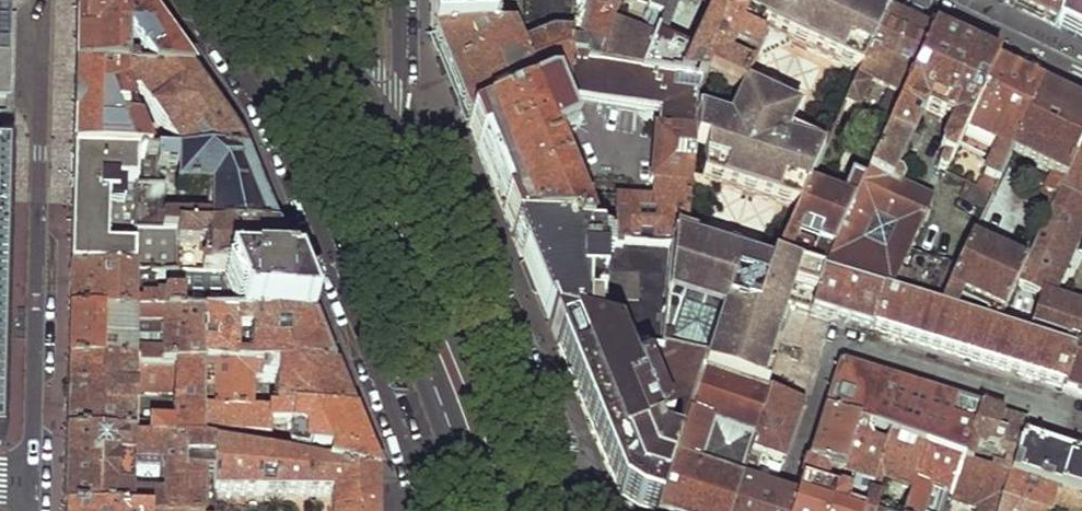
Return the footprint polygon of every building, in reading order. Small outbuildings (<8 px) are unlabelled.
[(8,100),(10,37),(11,0),(0,0),(0,99),(8,100)] [(76,25),(75,71),(189,75),(156,28),(144,12),(135,0),(77,0),(76,25)] [(428,38),(430,42),(509,39),(523,19),(548,21),(570,21),(572,0),(428,0),(428,2),(428,38)] [(570,21),(569,37),(567,63),(593,67),(608,25),(616,4),(603,0),(572,0),(570,21)] [(655,37),(653,41),(639,75),(701,86),(704,79),(745,95),(746,92),(766,47),(758,43),(737,34),(750,0),(688,0),(707,10),(691,49),(664,41),(655,37)] [(647,11),(662,17),(670,0),(645,0),(647,11)] [(662,17),(655,37),(664,41),(681,0),(670,0),(662,17)] [(737,34),(758,43),(765,29),(858,74),(886,14),(857,0),(750,0),(737,34)] [(1003,3),(1031,16),(1053,27),(1060,0),(1004,0),(1003,3)] [(1053,27),(1080,40),(1081,41),(1081,0),(1060,0),(1053,27)] [(858,74),(843,108),(855,113),(866,89),(885,96),(876,118),(889,124),(930,34),(909,24),(886,14),(858,74)] [(450,90),(466,130),(542,99),(559,96),(564,96),(567,63),(569,37),(552,35),(529,46),(526,38),(548,21),(523,19),(509,39),(430,42),(450,90)] [(608,25),(593,67),(639,75),(653,41),(608,25)] [(930,34),(889,124),(862,183),(820,274),(888,294),(890,287),(906,254),(929,204),(889,185),(922,114),(947,127),(936,151),(940,162),(937,168),(944,171),(962,132),(993,64),(967,52),(930,34)] [(486,179),(510,236),(565,238),(565,244),(671,253),(674,229),(686,233),(692,173),(698,119),(701,86),(639,75),(593,67),(567,63),(564,96),(657,112),(654,130),(652,130),(647,182),(650,183),(648,196),(592,200),(559,96),(542,99),(466,130),(486,179)] [(993,64),(962,132),(996,147),(983,176),(996,181),(1007,156),(1039,86),(1019,76),(993,64)] [(213,108),(189,75),(75,71),(74,113),(74,152),(150,154),(151,147),(144,148),(126,96),(136,96),(173,146),(163,146),(162,154),(165,154),(244,156),(238,141),(227,127),(213,108)] [(1007,156),(1050,175),(1046,187),(1056,191),(1081,136),(1081,106),(1068,99),(1039,86),(1007,156)] [(799,117),(746,92),(745,95),(729,127),(778,148),(786,133),(790,135),(799,117)] [(698,119),(692,173),(740,189),(797,207),(807,185),(823,151),(790,135),(786,133),(778,148),(729,127),(698,119)] [(1056,191),(1023,264),(995,325),(1071,348),(1081,336),(1081,307),(1057,298),(1081,239),(1081,136),(1056,191)] [(150,154),(74,152),(73,192),(71,250),(70,272),(176,274),(176,230),(134,228),(134,184),(158,184),(158,175),(157,154),(150,154)] [(165,154),(157,154),(158,175),(164,175),(164,168),(176,167),(176,186),(210,189),(210,216),(164,215),(165,185),(158,184),(134,184),(134,228),(176,230),(276,230),(260,193),(244,156),(165,154)] [(797,207),(772,260),(820,274),(862,183),(850,179),(840,201),(807,185),(797,207)] [(671,253),(659,357),(702,367),(763,388),(775,355),(769,352),(786,301),(808,308),(820,274),(772,260),(770,259),(766,267),(692,242),(695,236),(686,233),(674,229),(671,253)] [(201,273),(294,277),(285,254),(276,230),(176,230),(176,274),(180,274),(185,273),(186,247),(197,247),(198,238),(210,240),(210,266),(201,265),(201,273)] [(529,283),(547,329),(659,357),(671,253),(565,244),(565,238),(510,236),(529,283)] [(956,267),(945,292),(958,299),(991,313),(988,323),(995,325),(1023,264),(969,238),(956,267)] [(945,292),(956,267),(906,254),(890,287),(912,292),(912,291),(942,298),(945,292)] [(176,274),(70,272),(70,294),(70,315),(179,316),(180,274),(176,274)] [(180,274),(179,316),(206,317),(313,319),(303,297),(294,277),(201,273),(185,273),(180,274)] [(808,308),(876,329),(888,294),(820,274),(808,308)] [(942,298),(912,291),(912,292),(890,287),(888,294),(937,308),(942,298)] [(942,298),(937,308),(952,313),(958,299),(945,292),(942,298)] [(876,329),(1059,385),(1071,348),(995,325),(988,323),(952,313),(937,308),(888,294),(876,329)] [(179,316),(70,315),(69,338),(68,364),(204,365),(206,317),(179,316)] [(313,319),(206,317),(204,365),(331,365),(313,319)] [(617,499),(630,505),(639,510),(643,510),(656,510),(702,367),(659,357),(547,329),(569,382),(608,476),(617,499)] [(1059,385),(1081,392),(1081,390),(1081,336),(1071,348),(1059,385)] [(66,438),(202,438),(205,409),(204,365),(68,364),(67,401),(66,438)] [(822,409),(887,432),(922,443),(958,456),(973,405),(837,364),(822,409)] [(331,365),(204,365),(205,409),(251,409),(251,380),(278,380),(278,410),(350,411),(340,386),(331,365)] [(656,510),(729,510),(740,478),(696,463),(710,421),(754,434),(768,390),(763,388),(702,367),(656,510)] [(729,510),(765,510),(773,488),(751,481),(760,452),(782,459),(801,402),(768,390),(754,434),(740,478),(729,510)] [(971,450),(995,459),(993,468),(1007,473),(1019,436),(1024,420),(973,405),(958,456),(967,459),(971,450)] [(205,409),(202,438),(216,440),(217,431),(268,432),(269,425),(289,426),(289,447),(327,455),(327,465),(375,473),(362,441),(350,411),(278,410),(251,409),(205,409)] [(887,432),(822,409),(793,495),(788,510),(860,510),(887,432)] [(860,510),(872,510),(882,478),(901,482),(896,500),(903,502),(922,443),(887,432),(860,510)] [(1007,473),(1054,489),(1081,499),(1081,458),(1019,436),(1007,473)] [(216,448),(216,440),(202,438),(66,438),(64,475),(63,510),(215,510),(213,495),(214,470),(216,448)] [(932,509),(929,499),(935,483),(949,487),(958,456),(922,443),(903,502),(900,510),(931,510),(932,509)] [(375,473),(327,465),(216,448),(213,495),(330,493),(331,510),(376,510),(375,473)] [(1047,510),(1054,489),(1007,473),(993,468),(967,459),(958,456),(949,487),(941,510),(955,510),(958,504),(975,509),(975,510),(1047,510)] [(793,495),(784,492),(773,488),(765,510),(788,510),(793,495)] [(1054,489),(1047,510),(1048,510),(1081,510),(1081,499),(1054,489)]
